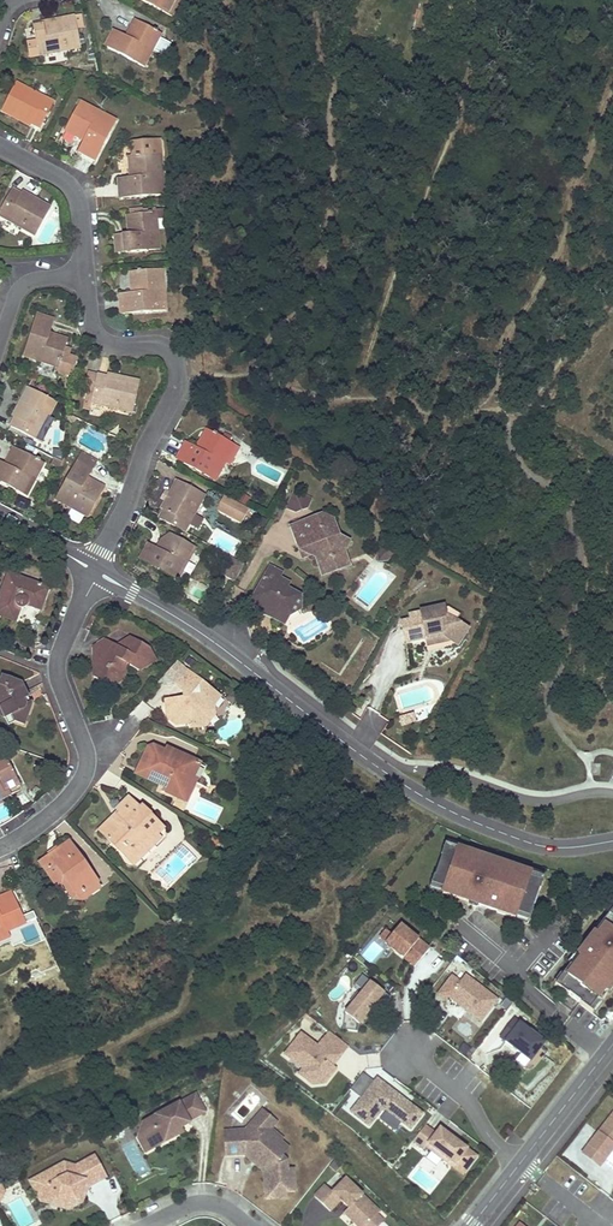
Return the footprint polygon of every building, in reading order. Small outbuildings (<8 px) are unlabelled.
[(177,5),(180,0),(144,0),(172,15),(177,5)] [(79,15),(68,17),(57,19),(57,22),(44,24),(34,26),(37,40),(28,42),(31,57),(39,55),(80,47),(76,28),(75,24),(80,23),(79,15)] [(136,22),(132,30),(127,38),(113,31),(105,45),(144,66),(161,34),(136,22)] [(159,37),(153,52),(165,56),(171,42),(159,37)] [(17,116),(24,120),(31,123),(40,127),(53,101),(16,83),(1,111),(16,119),(17,116)] [(97,110),(81,101),(79,105),(95,114),(97,110)] [(97,110),(95,114),(79,105),(65,130),(81,139),(84,140),(78,151),(95,159),(116,120),(97,110)] [(17,116),(16,119),(29,126),(31,123),(24,120),(17,116)] [(163,194),(162,183),(162,172),(157,172),(156,154),(156,140),(131,141),(132,156),(128,156),(129,172),(129,177),(117,178),(119,197),(163,194)] [(5,202),(0,212),(0,216),(6,219),(17,225),(34,235),(50,207),(35,199),(34,201),(22,194),(12,189),(5,202)] [(34,201),(35,199),(24,192),(22,194),(34,201)] [(165,209),(157,210),(157,211),(157,213),(157,218),(165,218),(165,209)] [(131,234),(129,234),(128,234),(114,236),(116,252),(160,248),(157,218),(157,213),(139,215),(130,215),(131,231),(131,234)] [(17,225),(6,219),(3,225),(13,231),(17,225)] [(130,272),(131,283),(131,293),(119,294),(121,313),(166,309),(164,288),(159,288),(157,270),(130,272)] [(66,342),(57,338),(48,335),(49,333),(53,320),(37,315),(23,356),(58,368),(57,371),(74,376),(79,357),(72,355),(74,349),(64,347),(66,342)] [(57,338),(66,342),(67,339),(49,333),(48,335),(57,338)] [(98,375),(89,373),(85,392),(87,392),(94,394),(98,375)] [(123,377),(122,379),(122,380),(109,378),(98,375),(94,394),(87,392),(83,409),(90,410),(92,403),(132,413),(139,381),(123,377)] [(19,403),(20,404),(22,405),(16,416),(11,426),(36,440),(56,403),(27,388),(19,403)] [(20,404),(19,403),(13,414),(16,416),(22,405),(20,404)] [(66,413),(66,423),(67,423),(68,423),(69,423),(70,422),(72,422),(73,421),(75,420),(76,418),(66,413)] [(215,481),(220,471),(226,462),(221,460),(230,444),(206,430),(195,448),(185,443),(176,459),(215,481)] [(238,448),(230,444),(221,460),(226,462),(229,464),(238,448)] [(10,467),(18,451),(12,447),(4,464),(10,467)] [(27,495),(44,464),(18,451),(10,467),(4,464),(0,462),(0,481),(27,495)] [(57,452),(56,454),(55,455),(54,458),(61,462),(62,453),(57,452)] [(96,461),(82,452),(78,458),(86,462),(93,466),(96,461)] [(58,467),(61,462),(54,458),(51,464),(58,467)] [(93,466),(86,462),(78,458),(55,499),(87,517),(100,493),(83,484),(87,478),(93,466)] [(83,484),(100,493),(104,487),(87,478),(83,484)] [(159,518),(172,525),(185,532),(189,524),(197,529),(202,519),(195,515),(205,496),(176,481),(168,496),(170,497),(163,510),(159,518)] [(287,507),(291,509),(296,511),(308,507),(312,499),(295,490),(287,507)] [(241,523),(244,516),(248,509),(223,495),(215,509),(241,523)] [(170,497),(168,496),(161,508),(163,510),(170,497)] [(336,570),(334,564),(332,558),(344,553),(344,552),(350,541),(339,536),(333,520),(323,515),(291,525),(297,544),(306,548),(307,548),(310,555),(315,554),(323,575),(336,570)] [(162,552),(171,535),(168,534),(159,550),(162,552)] [(147,544),(143,551),(139,558),(178,580),(195,548),(171,535),(162,552),(159,550),(147,544)] [(297,544),(302,558),(310,555),(307,548),(306,548),(297,544)] [(336,570),(349,566),(344,553),(332,558),(334,564),(336,570)] [(244,564),(228,556),(223,566),(224,575),(235,582),(244,564)] [(299,610),(300,607),(302,605),(301,594),(287,586),(289,582),(280,576),(282,571),(271,565),(254,595),(257,597),(257,608),(276,618),(281,610),(290,616),(299,610)] [(28,606),(40,610),(47,589),(9,575),(0,598),(0,616),(15,622),(20,611),(21,610),(23,610),(24,609),(26,608),(27,607),(28,606)] [(443,608),(443,607),(420,611),(420,613),(409,615),(410,620),(401,622),(405,643),(424,639),(430,638),(430,636),(441,633),(442,636),(451,642),(458,647),(468,630),(455,622),(444,615),(443,608)] [(459,615),(447,608),(443,608),(444,615),(455,622),(459,615)] [(281,610),(276,618),(285,624),(290,616),(281,610)] [(89,620),(87,626),(90,628),(95,617),(92,616),(89,620)] [(442,636),(441,633),(430,636),(430,638),(424,639),(425,646),(451,642),(442,636)] [(125,678),(125,673),(125,668),(123,668),(124,663),(125,663),(125,662),(129,662),(129,666),(137,671),(155,661),(147,647),(131,638),(125,641),(121,649),(112,644),(106,656),(93,656),(94,678),(101,682),(107,678),(115,684),(125,678)] [(106,656),(112,644),(105,640),(93,647),(93,656),(106,656)] [(175,683),(185,671),(177,664),(157,684),(175,683)] [(175,724),(183,723),(191,723),(191,728),(205,726),(205,716),(215,714),(214,706),(219,698),(185,671),(175,683),(187,693),(189,690),(191,692),(191,693),(187,699),(182,699),(165,701),(167,718),(175,724)] [(28,716),(31,707),(26,705),(24,700),(28,698),(21,685),(19,684),(2,677),(0,683),(0,708),(5,718),(12,715),(15,722),(25,726),(28,716)] [(101,682),(110,687),(115,684),(107,678),(101,682)] [(187,693),(182,699),(187,699),(191,693),(191,692),(189,690),(187,693)] [(415,713),(400,717),(403,726),(417,721),(415,713)] [(5,718),(8,726),(15,722),(12,715),(5,718)] [(182,792),(188,788),(192,780),(199,764),(174,752),(168,754),(152,747),(147,750),(138,770),(167,784),(165,788),(167,793),(179,798),(182,792)] [(9,792),(20,787),(5,758),(0,761),(0,797),(9,792)] [(167,784),(138,770),(136,774),(165,788),(167,784)] [(182,792),(179,798),(187,802),(196,781),(192,780),(188,788),(182,792)] [(0,797),(0,807),(4,805),(13,800),(9,792),(0,797)] [(98,829),(108,839),(118,848),(124,842),(138,856),(158,836),(153,830),(160,823),(141,805),(138,808),(127,797),(116,809),(119,812),(115,816),(112,814),(98,829)] [(153,830),(158,836),(165,828),(160,823),(153,830)] [(50,855),(44,859),(39,863),(53,883),(62,876),(77,897),(98,882),(68,842),(57,849),(58,851),(50,856),(50,855)] [(124,842),(118,848),(132,862),(138,856),(124,842)] [(456,851),(457,847),(446,843),(444,847),(456,851)] [(532,874),(503,864),(502,868),(484,861),(485,857),(457,847),(456,851),(444,847),(431,884),(444,888),(442,892),(469,902),(470,898),(480,902),(479,905),(498,911),(497,912),(516,919),(518,914),(530,919),(537,901),(543,883),(530,878),(532,874)] [(503,864),(485,857),(484,861),(502,868),(503,864)] [(545,879),(532,874),(530,878),(543,883),(545,879)] [(62,876),(53,883),(56,887),(61,884),(73,901),(77,897),(62,876)] [(442,892),(444,888),(431,884),(430,888),(442,892)] [(13,898),(10,892),(0,897),(0,903),(13,898)] [(8,938),(6,933),(25,924),(13,898),(0,903),(0,941),(8,938)] [(530,919),(518,914),(516,919),(529,923),(530,919)] [(589,1011),(597,1000),(601,1003),(608,994),(604,991),(611,982),(612,983),(612,916),(610,914),(602,923),(606,926),(599,935),(595,932),(583,948),(584,948),(578,956),(581,958),(577,963),(574,961),(571,965),(570,965),(563,974),(567,977),(558,987),(568,995),(569,994),(580,1003),(579,1003),(589,1011)] [(599,935),(606,926),(602,923),(595,932),(599,935)] [(385,943),(414,967),(428,949),(400,925),(392,934),(385,943)] [(385,943),(392,934),(386,930),(380,938),(385,943)] [(558,987),(567,977),(563,974),(555,985),(558,987)] [(342,1030),(357,1032),(358,1025),(377,1001),(383,1006),(390,998),(362,975),(355,984),(363,990),(344,1014),(342,1030)] [(496,1000),(464,976),(459,982),(451,977),(437,995),(445,1001),(448,997),(459,1006),(461,1004),(465,1008),(464,1010),(480,1022),(496,1000)] [(608,994),(612,987),(612,983),(611,982),(604,991),(608,994)] [(592,1014),(601,1003),(597,1000),(589,1011),(592,1014)] [(531,1063),(547,1043),(515,1017),(499,1037),(531,1063)] [(337,1062),(349,1046),(329,1031),(318,1046),(301,1033),(284,1054),(302,1069),(298,1074),(307,1081),(312,1075),(320,1074),(328,1080),(336,1069),(333,1066),(331,1064),(334,1060),(337,1062)] [(312,1085),(325,1083),(328,1080),(320,1074),(312,1075),(307,1081),(312,1085)] [(379,1080),(375,1081),(351,1112),(369,1126),(381,1110),(386,1110),(411,1129),(422,1114),(409,1104),(408,1105),(403,1102),(405,1100),(379,1080)] [(188,1121),(205,1112),(195,1094),(132,1128),(138,1138),(154,1143),(162,1139),(164,1142),(170,1139),(172,1132),(180,1128),(189,1123),(188,1121)] [(270,1129),(276,1122),(262,1110),(244,1130),(270,1129)] [(602,1134),(612,1120),(612,1113),(599,1132),(602,1134)] [(602,1134),(599,1132),(589,1145),(606,1158),(612,1150),(612,1120),(602,1134)] [(443,1131),(439,1128),(435,1133),(425,1125),(413,1141),(424,1149),(425,1147),(453,1168),(455,1165),(461,1170),(473,1154),(443,1131)] [(170,1139),(182,1133),(180,1128),(172,1132),(170,1139)] [(280,1141),(282,1139),(270,1129),(244,1130),(224,1131),(225,1156),(244,1155),(247,1151),(253,1157),(255,1154),(262,1160),(260,1162),(267,1168),(269,1199),(286,1198),(286,1192),(294,1191),(293,1169),(287,1169),(286,1160),(281,1156),(288,1148),(280,1141)] [(145,1152),(164,1142),(162,1139),(154,1143),(138,1138),(145,1152)] [(583,1152),(600,1166),(606,1158),(589,1145),(583,1152)] [(260,1162),(262,1160),(255,1154),(253,1157),(247,1151),(244,1155),(263,1172),(265,1199),(269,1199),(267,1168),(260,1162)] [(462,1175),(476,1157),(473,1154),(461,1170),(455,1165),(453,1168),(462,1175)] [(87,1187),(105,1177),(94,1156),(83,1162),(81,1168),(75,1166),(63,1163),(29,1181),(40,1201),(49,1204),(58,1199),(77,1205),(82,1202),(84,1196),(81,1191),(79,1191),(81,1185),(87,1187)] [(345,1178),(332,1192),(321,1203),(329,1211),(340,1200),(344,1204),(347,1201),(350,1205),(348,1207),(343,1212),(357,1225),(365,1225),(376,1214),(379,1211),(345,1178)] [(321,1203),(332,1192),(325,1184),(314,1195),(321,1203)] [(69,1210),(77,1205),(58,1199),(49,1204),(69,1210)] [(383,1221),(376,1214),(365,1225),(377,1225),(383,1221)]
